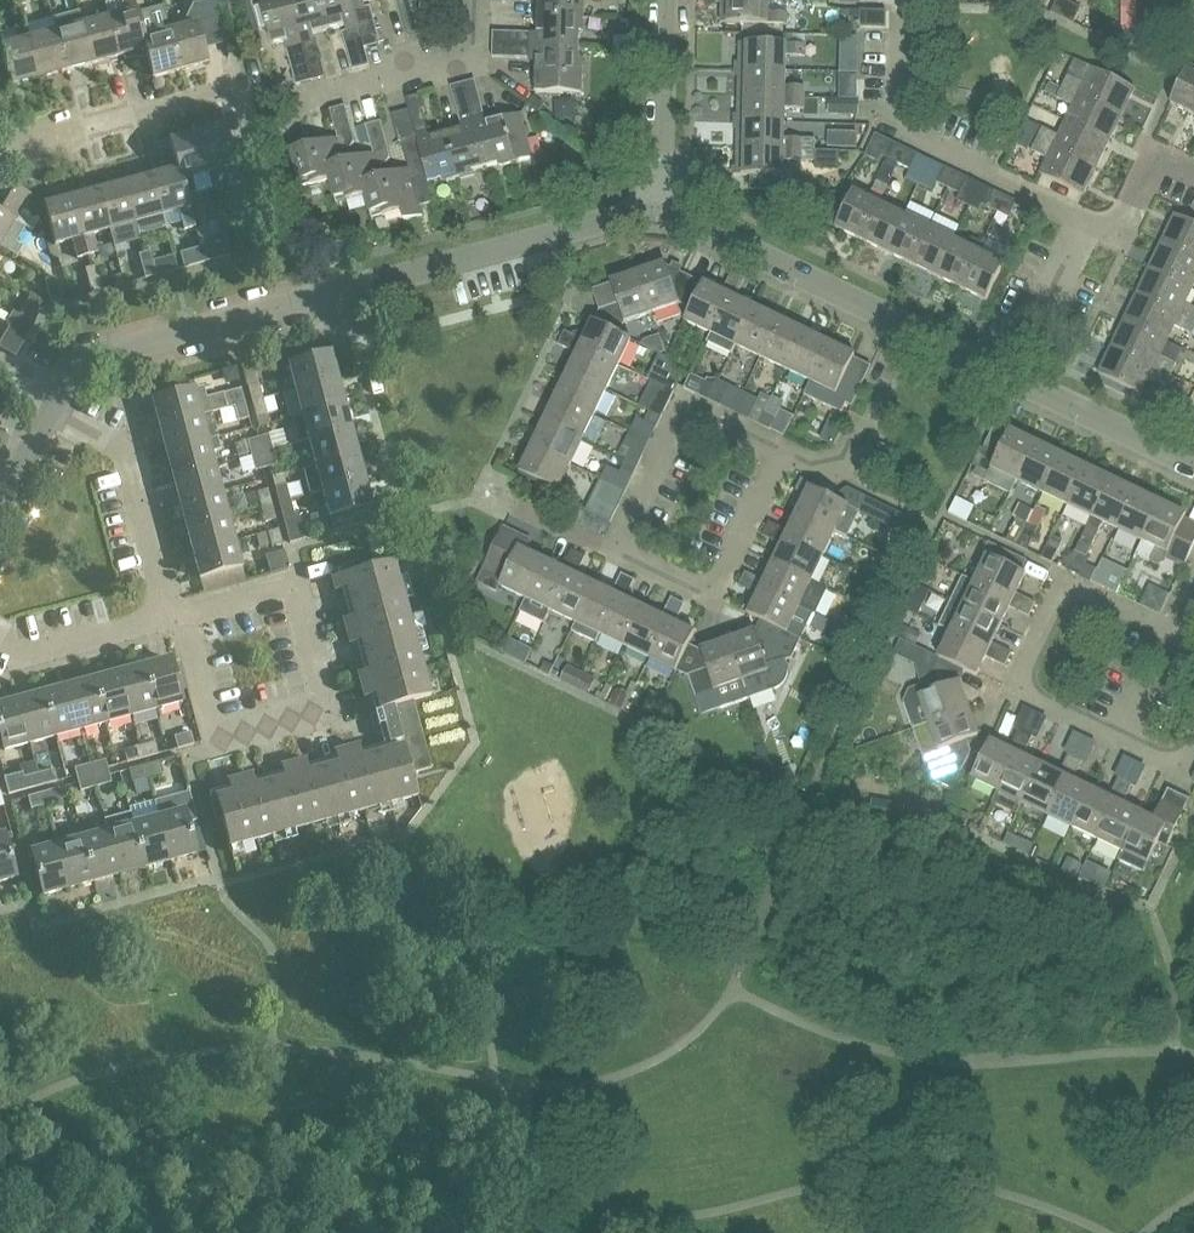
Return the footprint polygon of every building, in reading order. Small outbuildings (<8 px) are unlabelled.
[(24,0),(12,0),(14,9),(26,6),(24,0)] [(109,19),(120,59),(145,52),(147,52),(143,40),(145,40),(134,0),(121,0),(125,15),(109,19)] [(186,29),(170,33),(181,72),(208,65),(198,26),(219,20),(213,0),(193,6),(184,22),(186,29)] [(290,0),(261,0),(259,0),(271,45),(289,40),(290,46),(286,47),(296,85),(312,80),(306,57),(290,0)] [(306,57),(318,53),(313,34),(329,30),(328,27),(321,0),(290,0),(306,57)] [(328,27),(329,30),(345,25),(346,30),(342,32),(352,70),(369,65),(364,47),(358,24),(357,24),(351,0),(321,0),(328,27)] [(364,47),(380,43),(370,6),(361,8),(359,2),(368,0),(351,0),(357,24),(358,24),(364,47)] [(408,36),(420,32),(412,0),(398,0),(408,36)] [(537,16),(583,17),(584,5),(580,1),(580,0),(538,0),(537,16)] [(721,22),(786,24),(787,12),(768,11),(768,0),(721,0),(721,22)] [(1068,3),(1062,0),(1056,0),(1050,13),(1061,18),(1068,3)] [(1131,28),(1151,27),(1150,0),(1130,0),(1131,28)] [(1068,3),(1061,18),(1072,23),(1080,8),(1068,3)] [(886,10),(859,10),(859,28),(886,28),(886,10)] [(52,20),(56,34),(66,74),(93,66),(82,27),(79,13),(52,20)] [(537,32),(492,31),(492,43),(516,44),(579,46),(579,32),(583,28),(583,17),(537,16),(537,32)] [(93,66),(120,59),(109,19),(82,27),(93,66)] [(12,88),(40,81),(29,41),(24,24),(14,27),(19,44),(1,48),(12,88)] [(1116,44),(1124,29),(1112,24),(1105,39),(1116,44)] [(1124,29),(1116,44),(1127,50),(1135,35),(1124,29)] [(143,40),(147,52),(145,52),(153,80),(181,72),(170,33),(145,40),(143,40)] [(66,74),(56,34),(29,41),(40,81),(66,74)] [(858,40),(838,40),(837,76),(856,76),(858,40)] [(754,70),(786,70),(786,55),(805,56),(805,43),(739,42),(739,69),(754,70)] [(579,46),(516,44),(492,43),(492,56),(536,58),(535,92),(581,94),(582,63),(578,60),(579,46)] [(1067,75),(1061,87),(1121,115),(1134,89),(1091,68),(1083,83),(1067,75)] [(785,85),(786,70),(754,70),(739,69),(738,95),(753,95),(804,97),(804,86),(785,85)] [(1185,70),(1169,104),(1193,116),(1193,74),(1185,70)] [(856,76),(837,76),(838,101),(856,102),(856,76)] [(462,83),(484,167),(498,163),(502,166),(532,158),(520,113),(486,122),(474,79),(462,83)] [(461,129),(445,133),(457,178),(469,175),(472,170),(484,167),(462,83),(450,86),(461,129)] [(1121,115),(1061,87),(1056,98),(1072,106),(1065,121),(1108,142),(1121,115)] [(415,136),(426,178),(428,182),(441,178),(446,181),(457,178),(445,133),(429,137),(418,95),(405,98),(415,136)] [(753,95),(738,95),(737,122),(755,122),(784,123),(785,108),(804,108),(804,97),(753,95)] [(856,102),(838,101),(827,101),(826,118),(857,117),(856,102)] [(329,180),(330,180),(326,167),(344,162),(344,161),(341,151),(347,149),(354,139),(345,106),(330,110),(337,137),(289,150),(299,188),(329,180)] [(330,180),(329,180),(335,203),(365,195),(365,196),(366,195),(362,182),(381,177),(380,176),(378,166),(384,164),(390,156),(380,121),(365,125),(373,153),(344,161),(344,162),(326,167),(330,180)] [(1095,169),(1108,142),(1065,121),(1058,136),(1041,128),(1036,139),(1052,147),(1052,148),(1095,169)] [(755,122),(737,122),(737,148),(754,148),(784,149),(796,150),(802,150),(814,150),(814,138),(784,138),(784,123),(755,122)] [(230,146),(225,128),(197,136),(208,176),(236,168),(240,185),(256,180),(245,142),(230,146)] [(888,140),(875,133),(864,155),(878,161),(881,156),(888,140)] [(182,183),(183,182),(186,195),(196,193),(192,180),(208,176),(197,136),(170,143),(178,172),(179,172),(182,183)] [(381,177),(362,182),(366,195),(365,196),(371,219),(402,211),(404,219),(424,214),(421,204),(432,202),(428,182),(426,178),(415,136),(401,140),(409,169),(380,176),(381,177)] [(827,136),(825,151),(856,152),(856,138),(827,136)] [(1052,147),(1036,139),(1030,151),(1047,159),(1039,175),(1082,195),(1095,169),(1052,148),(1052,147)] [(898,164),(905,148),(894,143),(886,159),(898,164)] [(754,148),(737,148),(736,175),(749,175),(749,190),(783,191),(784,165),(812,165),(814,150),(802,150),(796,150),(784,149),(754,148)] [(905,148),(898,164),(909,170),(917,154),(905,148)] [(936,183),(947,188),(955,172),(943,167),(936,183)] [(184,231),(195,228),(186,195),(183,182),(182,183),(179,172),(178,172),(152,179),(153,182),(163,218),(180,214),(184,231)] [(955,172),(947,188),(959,194),(967,178),(955,172)] [(165,229),(163,218),(153,182),(152,179),(125,186),(136,226),(137,225),(140,235),(143,234),(143,236),(163,231),(162,230),(165,229)] [(30,196),(1,180),(0,181),(0,197),(22,210),(30,196)] [(98,193),(109,233),(136,226),(125,186),(98,193)] [(860,240),(878,204),(853,191),(835,228),(860,240)] [(999,214),(1007,198),(994,191),(986,207),(999,214)] [(72,200),(82,240),(87,258),(99,254),(94,237),(109,233),(98,193),(72,200)] [(1,249),(17,259),(23,248),(17,244),(26,229),(15,223),(22,210),(0,197),(0,249),(1,249)] [(1007,198),(999,214),(1013,220),(1021,205),(1007,198)] [(78,261),(87,258),(82,240),(72,200),(44,208),(54,248),(73,243),(78,261)] [(885,252),(903,216),(878,204),(860,240),(885,252)] [(1174,214),(1161,241),(1193,257),(1193,224),(1174,214)] [(911,265),(928,228),(903,216),(885,252),(911,265)] [(936,277),(954,240),(928,228),(911,265),(936,277)] [(961,289),(979,252),(954,240),(936,277),(961,289)] [(1148,268),(1192,289),(1193,285),(1193,257),(1161,241),(1148,268)] [(230,258),(226,242),(213,246),(217,261),(230,258)] [(180,255),(185,270),(205,265),(201,249),(180,255)] [(979,252),(961,289),(986,301),(1004,265),(979,252)] [(139,257),(142,269),(153,266),(149,254),(139,257)] [(637,273),(652,314),(680,304),(690,309),(703,283),(666,265),(665,263),(661,264),(660,260),(655,258),(639,263),(637,268),(639,272),(637,273)] [(153,266),(142,269),(145,281),(156,278),(153,266)] [(85,271),(88,283),(99,280),(95,268),(85,271)] [(1193,323),(1193,308),(1185,304),(1192,289),(1148,268),(1136,294),(1179,315),(1193,323)] [(599,310),(593,322),(619,334),(625,323),(652,314),(637,273),(629,276),(627,271),(624,270),(611,274),(609,277),(611,282),(610,282),(618,303),(599,310)] [(727,282),(741,289),(745,279),(731,272),(727,282)] [(47,294),(59,291),(55,279),(44,282),(47,294)] [(99,280),(88,283),(91,295),(102,292),(99,280)] [(735,345),(754,307),(736,298),(741,289),(727,282),(722,292),(729,295),(711,333),(707,342),(731,353),(735,345)] [(729,295),(722,292),(703,283),(690,309),(685,321),(711,333),(729,295)] [(59,291),(47,294),(51,306),(62,303),(59,291)] [(1123,321),(1167,342),(1174,327),(1190,335),(1193,326),(1193,323),(1179,315),(1136,294),(1123,321)] [(760,357),(778,319),(754,307),(735,345),(760,357)] [(15,359),(28,336),(18,330),(23,320),(13,314),(8,322),(12,324),(0,344),(0,350),(15,359)] [(789,361),(803,331),(778,319),(760,357),(785,369),(789,361)] [(18,330),(28,336),(34,326),(23,320),(18,330)] [(583,340),(574,336),(568,350),(577,354),(580,347),(618,366),(630,339),(619,334),(593,322),(592,321),(583,340)] [(1123,321),(1110,347),(1154,368),(1170,376),(1175,364),(1159,357),(1167,342),(1123,321)] [(574,336),(564,331),(558,345),(568,350),(574,336)] [(810,381),(828,343),(803,331),(789,361),(785,369),(810,381)] [(853,358),(854,355),(828,343),(810,381),(804,394),(841,412),(845,404),(833,398),(853,358)] [(577,354),(568,372),(606,391),(618,366),(580,347),(577,354)] [(1154,368),(1110,347),(1097,374),(1141,395),(1148,380),(1164,387),(1170,376),(1154,368)] [(661,354),(655,368),(673,375),(667,357),(661,354)] [(339,383),(332,357),(289,368),(296,395),(339,383)] [(865,364),(853,358),(833,398),(845,404),(846,404),(865,364)] [(594,415),(606,391),(568,372),(556,397),(594,415)] [(719,380),(716,386),(709,401),(719,406),(729,385),(719,380)] [(709,401),(716,386),(706,382),(699,396),(709,401)] [(296,395),(302,417),(292,419),(292,422),(303,419),(346,408),(339,383),(296,395)] [(639,406),(649,412),(661,418),(673,395),(650,383),(639,406)] [(248,387),(253,405),(265,402),(259,384),(248,387)] [(195,392),(153,403),(159,429),(202,419),(213,416),(212,414),(208,399),(207,399),(204,388),(194,390),(195,392)] [(228,409),(234,407),(245,404),(241,390),(208,399),(212,414),(228,409)] [(772,398),(761,393),(748,419),(759,424),(764,412),(772,398)] [(544,422),(582,440),(594,415),(556,397),(544,422)] [(272,400),(265,402),(253,405),(256,417),(267,414),(265,406),(273,404),(272,400)] [(250,419),(245,404),(234,407),(238,423),(250,419)] [(309,442),(310,444),(352,433),(346,408),(303,419),(292,422),(298,445),(309,442)] [(661,418),(649,412),(644,422),(656,428),(661,418)] [(775,417),(764,412),(759,424),(769,430),(775,417)] [(202,419),(159,429),(166,455),(208,444),(218,442),(218,439),(219,439),(213,416),(202,419)] [(532,447),(570,465),(582,440),(544,422),(532,447)] [(1035,443),(1009,430),(997,454),(983,447),(979,455),(982,457),(977,467),(987,472),(984,480),(1010,493),(1016,481),(1035,443)] [(316,469),(359,458),(352,433),(310,444),(316,467),(303,470),(304,473),(316,469)] [(269,436),(258,439),(262,455),(273,451),(269,436)] [(247,442),(252,458),(262,455),(258,439),(247,442)] [(208,444),(166,455),(173,481),(215,469),(211,454),(221,451),(218,442),(208,444)] [(1016,481),(1041,493),(1060,455),(1035,443),(1016,481)] [(570,465),(532,447),(519,473),(558,491),(570,465)] [(273,451),(262,455),(266,469),(277,466),(273,451)] [(630,451),(625,461),(637,467),(642,457),(630,451)] [(266,469),(262,455),(252,458),(232,463),(235,477),(266,469)] [(1060,455),(1041,493),(1066,505),(1084,467),(1060,455)] [(323,495),(366,483),(359,458),(316,469),(304,473),(310,496),(323,493),(323,495)] [(637,467),(625,461),(620,472),(632,478),(637,467)] [(1066,505),(1091,517),(1109,479),(1084,467),(1066,505)] [(180,506),(222,495),(215,469),(173,481),(180,506)] [(805,496),(797,514),(835,532),(846,537),(859,512),(883,523),(890,509),(859,494),(852,508),(810,488),(812,484),(801,479),(795,491),(805,496)] [(1109,479),(1091,517),(1066,569),(1080,576),(1089,557),(1086,556),(1102,522),(1115,529),(1134,491),(1109,479)] [(366,483),(323,495),(330,519),(372,507),(366,483)] [(285,485),(274,489),(279,506),(291,503),(285,485)] [(257,493),(261,508),(273,505),(269,490),(257,493)] [(1159,503),(1134,491),(1115,529),(1141,541),(1150,522),(1159,503)] [(619,506),(593,493),(585,511),(610,523),(619,506)] [(222,495),(180,506),(187,531),(229,519),(222,495)] [(947,513),(966,522),(974,506),(955,497),(947,513)] [(291,503),(279,506),(290,545),(305,541),(298,516),(294,516),(291,503)] [(1159,503),(1150,522),(1141,541),(1134,555),(1147,561),(1148,559),(1159,564),(1163,563),(1165,559),(1183,568),(1193,545),(1193,526),(1183,520),(1185,516),(1159,503)] [(273,505),(261,508),(265,523),(277,520),(273,505)] [(910,519),(890,509),(883,523),(903,533),(910,519)] [(823,557),(835,532),(797,514),(788,532),(778,527),(772,541),(781,545),(785,539),(823,557)] [(187,531),(193,556),(235,544),(229,519),(187,531)] [(1004,541),(1015,546),(1021,534),(1026,524),(1015,519),(1004,541)] [(772,541),(778,527),(769,522),(762,536),(772,541)] [(1026,524),(1021,534),(1015,546),(1026,551),(1032,539),(1028,537),(1033,527),(1026,524)] [(282,547),(278,532),(268,535),(272,550),(282,547)] [(544,560),(526,552),(531,541),(519,536),(515,542),(499,534),(483,569),(503,579),(500,586),(525,598),(544,560)] [(1062,540),(1051,535),(1040,557),(1051,562),(1062,540)] [(785,570),(811,582),(827,589),(827,588),(812,581),(823,557),(785,539),(781,545),(773,563),(785,570)] [(1012,599),(1015,593),(1024,574),(1016,570),(1022,559),(987,542),(981,553),(986,555),(974,581),(1012,599)] [(235,544),(193,556),(200,580),(242,569),(235,544)] [(567,559),(581,566),(585,557),(571,550),(567,559)] [(878,566),(885,569),(882,576),(893,581),(901,564),(883,555),(878,566)] [(1127,570),(1102,557),(1089,582),(1100,587),(1101,586),(1115,593),(1127,570)] [(576,576),(581,566),(567,559),(562,569),(569,572),(550,610),(575,622),(594,585),(576,576)] [(562,569),(544,560),(525,598),(519,611),(544,623),(550,610),(569,572),(562,569)] [(231,848),(418,796),(412,773),(432,768),(413,701),(431,695),(395,562),(333,579),(336,592),(348,589),(355,617),(344,620),(351,645),(363,642),(370,670),(359,673),(366,698),(378,694),(393,748),(364,756),(361,745),(336,752),(339,763),(310,771),(307,760),(282,767),(285,778),(256,786),(253,775),(229,782),(232,793),(217,797),(231,848)] [(815,614),(827,589),(811,582),(785,570),(773,563),(764,581),(755,577),(748,590),(757,595),(761,588),(778,597),(799,607),(813,613),(815,614)] [(748,590),(755,577),(745,572),(739,586),(748,590)] [(616,583),(630,590),(635,580),(621,574),(616,583)] [(1009,606),(1018,611),(1025,597),(1015,593),(1012,599),(974,581),(962,575),(950,601),(961,606),(1000,624),(1009,606)] [(625,600),(630,590),(616,583),(612,593),(618,596),(600,634),(625,646),(644,608),(625,600)] [(600,634),(618,596),(612,593),(594,585),(575,622),(572,630),(596,642),(600,634)] [(778,597),(761,588),(757,595),(748,614),(756,618),(760,620),(785,632),(800,639),(813,613),(799,607),(778,597)] [(886,592),(876,588),(866,608),(876,613),(886,592)] [(1025,597),(1018,611),(1028,616),(1035,602),(1025,597)] [(666,607),(680,614),(685,604),(671,598),(666,607)] [(950,631),(988,649),(991,642),(1000,624),(961,606),(950,601),(938,625),(950,631)] [(675,624),(680,614),(666,607),(662,617),(668,620),(650,658),(676,671),(677,670),(689,644),(694,633),(675,624)] [(668,620),(662,617),(644,608),(625,646),(650,658),(668,620)] [(754,631),(727,640),(741,680),(747,699),(774,689),(779,687),(784,683),(787,679),(788,674),(788,669),(787,664),(785,659),(791,657),(800,639),(785,632),(760,620),(754,631)] [(937,656),(938,657),(964,670),(975,675),(985,656),(994,661),(1001,647),(991,642),(988,649),(950,631),(937,656)] [(714,690),(741,680),(727,640),(701,650),(689,644),(677,670),(688,675),(695,695),(714,688),(714,690)] [(507,643),(500,655),(525,668),(532,654),(507,643)] [(1001,647),(994,661),(1004,665),(1011,652),(1001,647)] [(912,728),(928,722),(968,708),(958,681),(964,670),(938,657),(932,669),(939,687),(931,690),(928,682),(908,688),(903,701),(912,728)] [(145,667),(157,710),(183,703),(171,660),(145,667)] [(540,670),(547,674),(552,665),(544,661),(540,670)] [(561,680),(574,687),(582,672),(568,665),(561,680)] [(119,674),(131,717),(157,710),(145,667),(119,674)] [(587,693),(594,678),(582,672),(574,687),(587,693)] [(131,717),(119,674),(94,681),(106,724),(131,717)] [(106,724),(94,681),(68,688),(80,731),(106,724)] [(80,731),(68,688),(43,695),(55,738),(80,731)] [(55,738),(43,695),(18,702),(30,745),(55,738)] [(18,702),(0,706),(0,735),(5,752),(30,745),(18,702)] [(650,722),(656,709),(646,704),(640,717),(650,722)] [(968,708),(928,722),(912,728),(930,778),(953,789),(971,752),(966,739),(978,735),(968,708)] [(1012,739),(1026,745),(1031,736),(1017,729),(1012,739)] [(176,738),(179,749),(195,745),(191,733),(176,738)] [(1015,752),(1008,748),(990,739),(971,778),(997,790),(1015,752)] [(997,790),(1022,802),(1040,764),(1022,755),(1026,745),(1012,739),(1008,748),(1015,752),(997,790)] [(141,748),(144,760),(159,755),(156,743),(141,748)] [(144,760),(141,748),(126,752),(129,764),(144,760)] [(1063,763),(1076,769),(1081,760),(1067,753),(1063,763)] [(753,772),(766,772),(766,759),(754,758),(753,772)] [(94,777),(109,773),(106,761),(91,766),(94,777)] [(146,767),(149,778),(164,774),(161,762),(146,767)] [(1046,814),(1071,826),(1090,788),(1072,779),(1076,769),(1063,763),(1058,772),(1065,776),(1046,814)] [(1065,776),(1058,772),(1040,764),(1022,802),(1046,814),(1065,776)] [(76,770),(79,781),(94,777),(91,766),(76,770)] [(149,778),(146,767),(131,771),(134,782),(149,778)] [(776,776),(783,790),(795,783),(788,770),(776,776)] [(54,771),(39,775),(42,787),(58,783),(54,771)] [(4,779),(9,796),(42,787),(39,775),(24,779),(23,773),(4,779)] [(109,773),(94,777),(97,788),(112,784),(109,773)] [(94,777),(79,781),(82,792),(97,788),(94,777)] [(1112,787),(1126,794),(1130,784),(1117,778),(1112,787)] [(1096,839),(1121,851),(1140,812),(1121,803),(1126,794),(1112,787),(1108,796),(1115,800),(1096,839)] [(1115,800),(1108,796),(1090,788),(1071,826),(1096,839),(1115,800)] [(1153,818),(1140,812),(1121,851),(1117,859),(1143,872),(1157,842),(1166,846),(1189,799),(1167,789),(1153,818)] [(60,790),(44,794),(47,805),(63,801),(60,790)] [(159,818),(171,862),(197,855),(189,824),(198,822),(190,793),(156,802),(160,818),(159,818)] [(47,805),(44,794),(29,798),(32,810),(47,805)] [(866,815),(902,821),(905,801),(891,799),(891,801),(869,798),(866,815)] [(105,821),(108,832),(120,876),(145,869),(133,825),(130,814),(105,821)] [(171,862),(159,818),(133,825),(145,869),(171,862)] [(206,852),(198,822),(189,824),(197,855),(206,852)] [(82,839),(94,883),(120,876),(108,832),(82,839)] [(0,837),(0,883),(17,879),(5,835),(0,837)] [(1026,858),(1031,849),(1007,838),(1002,847),(1026,858)] [(57,846),(68,890),(94,883),(82,839),(57,846)] [(68,890),(57,846),(32,853),(44,896),(68,890)] [(1066,861),(1060,873),(1075,881),(1080,867),(1066,861)] [(1087,866),(1077,883),(1103,893),(1111,876),(1087,866)]
